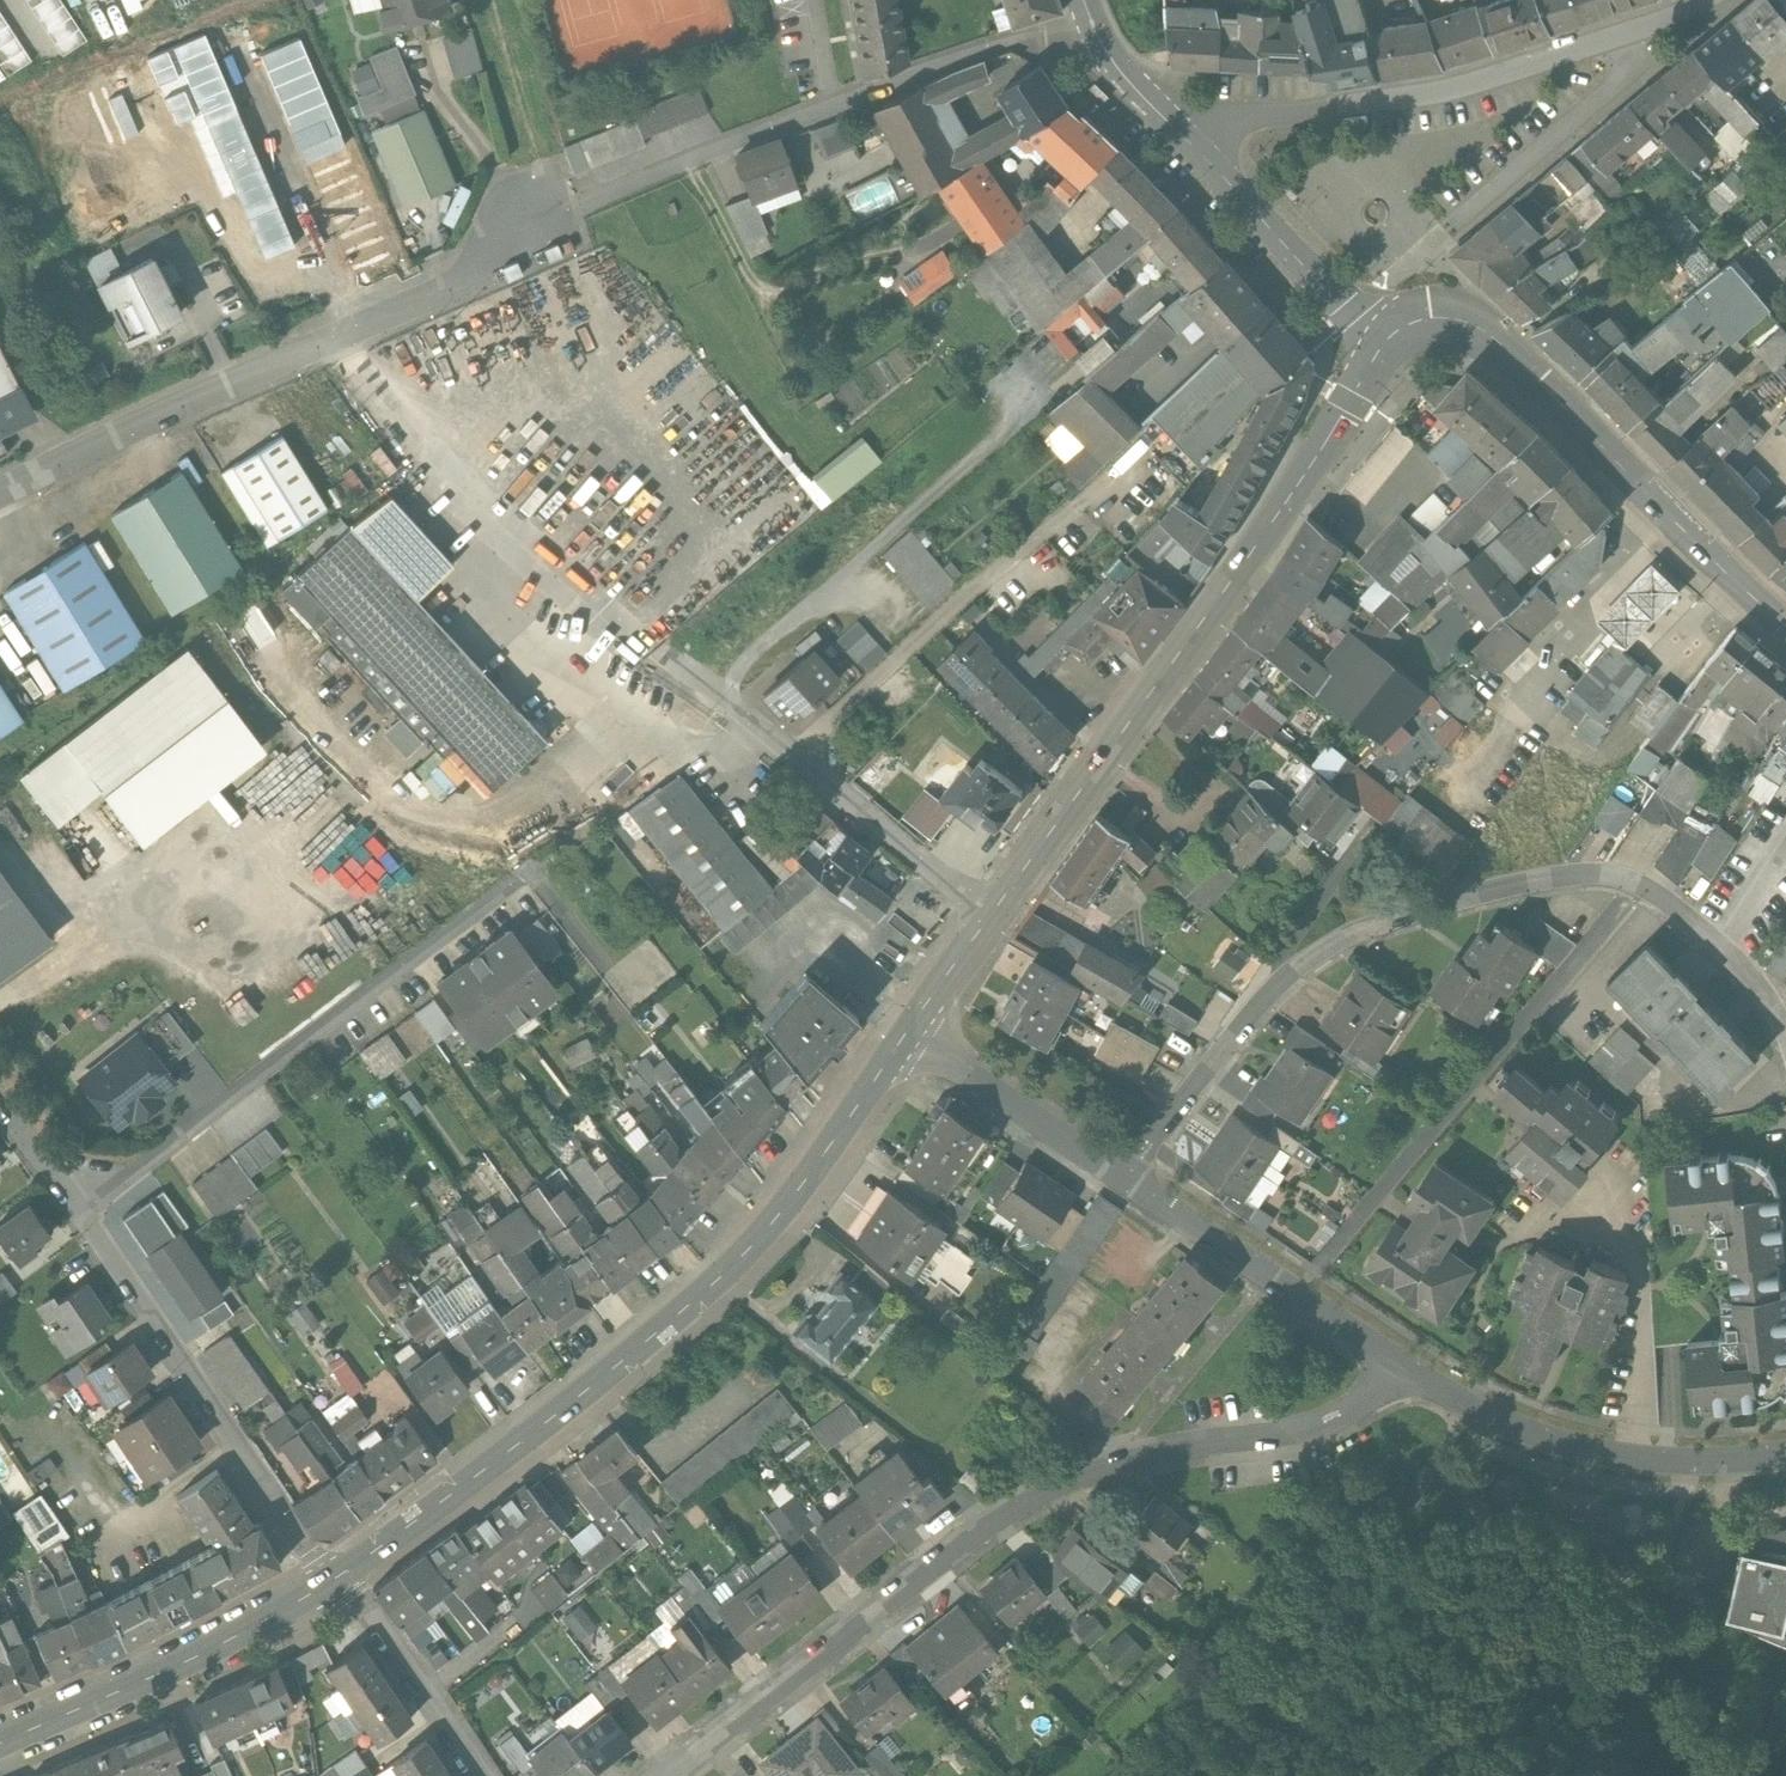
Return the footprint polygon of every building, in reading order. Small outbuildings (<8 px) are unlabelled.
[(56,56),(81,41),(57,0),(22,0),(56,56)] [(361,13),(377,9),(384,31),(450,11),(446,0),(357,0),(361,13)] [(895,0),(848,0),(861,81),(907,64),(895,0)] [(1014,28),(1064,13),(1059,0),(1006,0),(1014,28)] [(1263,13),(1243,12),(1243,25),(1241,68),(1261,69),(1262,38),(1285,38),(1283,28),(1284,27),(1280,13),(1273,13),(1269,0),(1260,0),(1263,13)] [(1357,0),(1324,0),(1330,20),(1361,12),(1357,0)] [(1493,4),(1507,47),(1551,32),(1538,0),(1506,0),(1493,4)] [(1551,32),(1652,0),(1538,0),(1551,32)] [(1772,0),(1754,0),(1696,49),(1718,74),(1728,84),(1785,34),(1785,16),(1772,0)] [(1785,16),(1785,0),(1772,0),(1785,16)] [(1479,6),(1427,23),(1445,66),(1494,51),(1479,6)] [(1167,10),(1168,30),(1173,67),(1221,67),(1222,32),(1220,24),(1217,12),(1167,10)] [(1361,12),(1330,20),(1338,44),(1368,36),(1361,12)] [(3,76),(29,59),(0,14),(0,71),(3,76)] [(1299,23),(1284,27),(1283,28),(1285,38),(1262,38),(1261,69),(1312,71),(1299,23)] [(1427,23),(1385,28),(1385,33),(1368,36),(1380,77),(1445,66),(1427,23)] [(1221,67),(1241,68),(1243,25),(1220,24),(1222,32),(1221,67)] [(439,29),(445,72),(478,68),(472,25),(439,29)] [(1338,44),(1327,47),(1332,84),(1380,77),(1368,36),(1338,44)] [(1166,40),(1150,43),(1152,55),(1168,53),(1166,40)] [(397,49),(371,60),(383,88),(356,99),(363,118),(416,96),(397,49)] [(1718,74),(1696,49),(1648,88),(1660,101),(1674,87),(1685,101),(1705,85),(1718,74)] [(985,62),(918,90),(873,112),(922,197),(940,186),(982,162),(1010,146),(1009,146),(1009,145),(996,127),(955,149),(932,110),(946,103),(945,100),(990,80),(985,62)] [(1043,70),(1004,92),(1015,118),(996,127),(1009,145),(1009,146),(1010,146),(1011,145),(1070,109),(1043,70)] [(1728,84),(1718,74),(1705,85),(1734,116),(1716,133),(1735,153),(1763,123),(1728,84)] [(1660,101),(1648,88),(1630,104),(1658,135),(1662,132),(1675,146),(1700,172),(1712,160),(1669,115),(1670,114),(1661,101),(1660,101)] [(646,147),(643,142),(708,115),(697,89),(632,116),(634,121),(564,151),(575,177),(646,147)] [(1630,104),(1583,143),(1609,170),(1643,141),(1660,159),(1675,146),(1662,132),(1658,135),(1630,104)] [(1070,109),(1011,145),(1016,154),(1036,142),(1074,178),(1069,183),(1066,181),(1058,191),(1072,203),(1084,187),(1093,177),(1118,150),(1084,117),(1070,109)] [(424,114),(371,135),(403,211),(456,189),(424,114)] [(821,155),(842,143),(830,121),(808,132),(821,155)] [(1776,137),(1785,148),(1785,127),(1776,137)] [(777,141),(737,156),(751,197),(754,205),(756,205),(775,198),(772,189),(792,182),(777,141)] [(1153,236),(1179,211),(1118,150),(1093,177),(1139,222),(1153,236)] [(1616,208),(1569,155),(1514,201),(1536,224),(1549,213),(1551,216),(1557,211),(1555,208),(1562,202),(1583,225),(1574,233),(1568,241),(1572,246),(1580,242),(1616,208)] [(982,162),(940,186),(989,255),(1018,234),(1010,225),(1018,219),(1020,216),(982,162)] [(1720,205),(1739,187),(1725,172),(1706,190),(1720,205)] [(1018,219),(1010,225),(1018,234),(989,255),(1024,304),(1044,332),(1070,307),(1084,295),(1149,239),(1153,236),(1139,222),(1062,285),(1032,245),(1072,203),(1058,191),(1049,183),(1020,216),(1018,219)] [(754,205),(751,197),(724,207),(743,245),(767,234),(756,205),(754,205)] [(1514,201),(1453,252),(1492,289),(1500,284),(1533,267),(1519,248),(1541,229),(1536,224),(1514,201)] [(1149,239),(1196,290),(1227,263),(1179,211),(1153,236),(1149,239)] [(1533,267),(1500,284),(1492,289),(1524,321),(1553,304),(1554,302),(1539,287),(1578,265),(1568,248),(1533,267)] [(111,250),(85,263),(98,289),(109,283),(123,275),(111,250)] [(945,251),(897,282),(912,304),(960,272),(945,251)] [(1024,304),(989,255),(965,271),(986,301),(992,297),(1006,316),(1024,304)] [(170,266),(157,272),(152,261),(123,275),(109,283),(137,339),(180,317),(165,286),(177,280),(170,266)] [(1185,299),(1226,347),(1266,309),(1227,263),(1196,290),(1185,299)] [(1769,306),(1732,264),(1723,271),(1692,294),(1708,311),(1716,319),(1726,325),(1737,337),(1769,306)] [(1671,314),(1633,348),(1622,333),(1611,345),(1582,376),(1635,430),(1666,402),(1653,387),(1660,380),(1648,367),(1681,338),(1689,347),(1700,336),(1692,328),(1708,311),(1692,294),(1685,299),(1688,304),(1671,314)] [(1084,295),(1070,307),(1044,332),(1090,381),(1170,313),(1156,299),(1140,312),(1139,309),(1102,343),(1086,325),(1101,312),(1084,295)] [(1090,381),(1055,411),(1086,444),(1062,467),(1081,484),(1141,427),(1108,394),(1186,325),(1176,315),(1182,310),(1179,305),(1170,313),(1090,381)] [(1650,312),(1620,330),(1622,333),(1633,348),(1671,314),(1667,305),(1653,313),(1650,312)] [(1226,347),(1151,416),(1203,471),(1207,466),(1224,449),(1218,444),(1258,397),(1272,389),(1280,385),(1307,356),(1266,309),(1226,347)] [(1548,344),(1582,376),(1611,345),(1573,310),(1536,331),(1548,344)] [(1758,346),(1776,366),(1785,358),(1785,326),(1784,324),(1758,346)] [(20,385),(0,346),(0,395),(20,385)] [(1272,389),(1265,402),(1292,417),(1316,365),(1307,356),(1280,385),(1272,389)] [(1666,402),(1635,430),(1668,465),(1691,442),(1679,428),(1703,404),(1694,395),(1713,377),(1709,373),(1713,369),(1707,363),(1666,402)] [(1454,390),(1438,408),(1459,427),(1477,443),(1477,444),(1483,449),(1484,449),(1501,467),(1538,432),(1469,373),(1454,390)] [(0,395),(0,427),(33,411),(20,385),(0,395)] [(1442,387),(1432,389),(1421,394),(1438,408),(1454,390),(1442,387)] [(1201,514),(1187,540),(1212,560),(1247,503),(1270,460),(1292,417),(1265,402),(1201,514)] [(1691,442),(1668,465),(1689,487),(1752,425),(1731,403),(1691,442)] [(1752,425),(1689,487),(1740,541),(1765,515),(1753,502),(1772,483),(1756,466),(1744,478),(1732,465),(1764,433),(1754,423),(1752,425)] [(1459,427),(1430,457),(1437,463),(1436,465),(1438,466),(1439,465),(1453,480),(1454,480),(1473,461),(1484,449),(1483,449),(1477,444),(1477,443),(1459,427)] [(1417,444),(1396,428),(1346,490),(1366,507),(1417,444)] [(1538,432),(1501,467),(1484,449),(1473,461),(1502,489),(1503,488),(1511,480),(1520,490),(1522,491),(1523,490),(1561,456),(1538,432)] [(807,476),(829,500),(875,457),(853,433),(807,476)] [(221,476),(266,549),(327,512),(282,438),(221,476)] [(1571,466),(1561,456),(1523,490),(1533,501),(1571,466)] [(1468,500),(1427,540),(1402,517),(1361,564),(1394,594),(1411,609),(1448,576),(1452,574),(1476,554),(1523,510),(1503,488),(1502,489),(1473,461),(1454,480),(1453,480),(1450,483),(1468,500)] [(1600,500),(1571,466),(1533,501),(1523,510),(1476,554),(1508,586),(1569,529),(1600,500)] [(182,474),(111,518),(172,616),(243,573),(182,474)] [(1434,495),(1408,520),(1426,539),(1453,513),(1434,495)] [(1201,514),(1177,500),(1161,518),(1187,540),(1201,514)] [(1612,514),(1600,500),(1569,529),(1581,542),(1612,514)] [(452,570),(391,501),(350,530),(281,592),(315,631),(319,627),(327,638),(324,640),(420,748),(424,744),(442,763),(453,754),(489,794),(544,746),(415,603),(452,570)] [(1616,517),(1612,514),(1581,542),(1538,583),(1557,602),(1556,603),(1560,607),(1600,568),(1608,534),(1604,530),(1616,517)] [(1765,515),(1740,541),(1771,571),(1785,557),(1785,516),(1775,525),(1765,515)] [(1342,547),(1309,517),(1290,547),(1328,572),(1342,547)] [(960,588),(911,533),(883,556),(933,612),(960,588)] [(4,595),(63,692),(144,642),(84,545),(4,595)] [(1322,578),(1328,572),(1290,547),(1286,553),(1322,578)] [(1112,576),(1032,659),(1027,655),(1021,661),(1037,677),(1069,644),(1097,614),(1096,613),(1142,570),(1142,571),(1145,569),(1127,553),(1108,572),(1112,576)] [(1322,578),(1286,553),(1272,576),(1306,601),(1309,603),(1312,597),(1309,595),(1322,578)] [(1508,586),(1476,554),(1452,574),(1493,627),(1502,618),(1521,600),(1508,586)] [(1599,622),(1627,649),(1681,595),(1653,567),(1599,622)] [(1131,646),(1146,659),(1186,604),(1142,571),(1096,613),(1097,614),(1119,634),(1131,646)] [(1306,601),(1272,576),(1234,628),(1262,649),(1277,661),(1304,682),(1320,695),(1334,678),(1280,635),(1306,601)] [(1557,602),(1538,583),(1521,600),(1502,618),(1527,639),(1560,607),(1556,603),(1557,602)] [(1394,594),(1378,609),(1374,605),(1369,610),(1374,614),(1391,629),(1411,609),(1394,594)] [(1348,614),(1327,600),(1321,611),(1340,624),(1348,614)] [(1109,644),(1119,634),(1097,614),(1069,644),(1090,664),(1109,644)] [(1493,627),(1428,692),(1465,726),(1483,706),(1473,696),(1473,682),(1493,662),(1500,668),(1529,640),(1527,639),(1502,618),(1493,627)] [(888,655),(859,623),(838,643),(867,673),(888,655)] [(1262,649),(1234,628),(1197,678),(1220,699),(1232,685),(1262,649)] [(1756,645),(1737,630),(1708,666),(1727,681),(1756,645)] [(1059,721),(991,653),(994,650),(976,631),(941,666),(967,692),(968,691),(1020,743),(1020,745),(1044,770),(1077,737),(1060,720),(1059,721)] [(1131,646),(1119,634),(1109,644),(1122,656),(1131,646)] [(1388,658),(1365,641),(1334,678),(1320,695),(1343,713),(1388,658)] [(1614,645),(1588,672),(1567,696),(1569,698),(1562,708),(1583,724),(1575,734),(1594,748),(1608,729),(1651,676),(1614,645)] [(1727,681),(1715,695),(1717,696),(1718,695),(1726,699),(1731,696),(1739,701),(1749,696),(1776,662),(1756,645),(1727,681)] [(185,649),(23,774),(60,821),(101,790),(140,841),(262,747),(185,649)] [(812,654),(765,697),(790,725),(837,682),(812,654)] [(1388,658),(1343,713),(1379,741),(1428,692),(1388,658)] [(1304,682),(1277,661),(1267,674),(1293,695),(1304,682)] [(1742,704),(1735,715),(1767,742),(1785,715),(1785,669),(1776,662),(1749,696),(1742,704)] [(1220,699),(1197,678),(1167,714),(1186,736),(1189,737),(1201,722),(1206,725),(1215,725),(1230,707),(1220,699)] [(1274,720),(1232,685),(1220,699),(1230,707),(1247,723),(1264,734),(1274,720)] [(1658,686),(1629,721),(1647,736),(1676,701),(1658,686)] [(22,721),(0,687),(0,736),(22,721)] [(1781,744),(1782,746),(1761,775),(1777,787),(1784,779),(1785,779),(1785,778),(1785,738),(1781,744)] [(1679,756),(1648,800),(1675,818),(1703,775),(1703,774),(1703,773),(1713,753),(1703,747),(1692,764),(1679,756)] [(997,772),(997,773),(985,764),(986,764),(984,762),(976,774),(967,768),(945,798),(967,815),(972,808),(998,828),(1013,809),(1012,809),(1024,793),(1017,788),(997,772)] [(1361,805),(1318,772),(1315,776),(1316,777),(1296,805),(1293,803),(1290,807),(1304,819),(1303,821),(1318,833),(1332,844),(1361,805)] [(750,866),(679,777),(628,814),(723,933),(772,892),(750,866)] [(1318,833),(1303,821),(1304,819),(1290,807),(1293,803),(1272,786),(1261,799),(1279,820),(1293,833),(1293,834),(1308,847),(1318,833)] [(1604,794),(1589,821),(1613,833),(1627,806),(1604,794)] [(1293,834),(1250,795),(1235,810),(1266,840),(1277,850),(1293,834)] [(808,805),(799,796),(787,808),(796,817),(808,805)] [(1474,844),(1423,806),(1420,809),(1411,802),(1390,829),(1398,836),(1451,873),(1474,844)] [(937,804),(921,824),(934,834),(935,835),(951,814),(949,813),(937,804)] [(1266,840),(1235,810),(1207,841),(1238,870),(1266,840)] [(1157,853),(1135,833),(1131,838),(1097,815),(1051,881),(1087,906),(1124,854),(1142,870),(1157,853)] [(1703,843),(1691,864),(1710,881),(1736,842),(1714,825),(1703,843)] [(1703,843),(1677,829),(1655,864),(1678,884),(1681,880),(1691,864),(1703,843)] [(869,855),(846,838),(817,881),(838,895),(855,874),(869,855)] [(1238,870),(1207,841),(1186,863),(1175,853),(1163,866),(1204,906),(1238,870)] [(723,933),(718,937),(735,958),(819,888),(802,868),(723,933)] [(893,898),(855,874),(838,895),(854,907),(856,903),(877,918),(893,898)] [(46,947),(0,886),(0,980),(46,947)] [(1089,948),(1029,914),(1011,939),(1073,974),(1089,948)] [(369,915),(342,932),(355,952),(381,934),(369,915)] [(1577,944),(1540,918),(1524,940),(1537,949),(1535,951),(1559,966),(1577,944)] [(560,950),(539,920),(525,930),(548,959),(560,950)] [(1485,932),(1464,961),(1458,956),(1433,991),(1476,1021),(1499,988),(1506,993),(1535,951),(1537,949),(1524,940),(1506,927),(1497,941),(1485,932)] [(548,959),(525,930),(515,939),(537,968),(548,959)] [(509,931),(485,949),(532,1011),(556,993),(537,968),(515,939),(509,931)] [(1767,968),(1784,979),(1785,976),(1785,938),(1767,968)] [(1675,973),(1647,945),(1608,982),(1656,1031),(1696,992),(1697,991),(1678,971),(1675,973)] [(1138,975),(1089,946),(1089,948),(1073,974),(1115,998),(1138,975)] [(485,949),(462,967),(509,1029),(532,1011),(485,949)] [(1060,979),(1033,963),(1018,989),(1046,1006),(1053,994),(1047,990),(1053,981),(1057,984),(1060,979)] [(462,967),(439,984),(459,1011),(485,1046),(509,1029),(462,967)] [(843,1008),(806,976),(761,1027),(776,1045),(804,1081),(830,1053),(834,1057),(845,1045),(840,1041),(858,1020),(843,1008)] [(1375,1062),(1376,1062),(1376,1061),(1411,1011),(1360,976),(1325,1027),(1348,1043),(1375,1062)] [(996,1024),(1044,1051),(1064,1017),(1046,1006),(1018,989),(996,1024)] [(1655,1032),(1717,1095),(1758,1057),(1731,1029),(1733,1028),(1723,1017),(1721,1019),(1696,992),(1655,1032)] [(447,1020),(433,1001),(414,1015),(433,1042),(435,1044),(455,1030),(447,1020)] [(1197,1024),(1169,1005),(1159,1021),(1189,1038),(1197,1024)] [(152,1017),(173,1052),(185,1045),(163,1010),(152,1017)] [(485,1046),(459,1011),(447,1020),(455,1030),(473,1055),(485,1046)] [(433,1042),(414,1015),(394,1029),(413,1057),(433,1042)] [(1641,1045),(1619,1025),(1586,1061),(1607,1080),(1636,1048),(1641,1045)] [(1159,1051),(1114,1026),(1107,1040),(1152,1065),(1159,1051)] [(1327,1048),(1295,1026),(1282,1045),(1287,1048),(1288,1047),(1315,1065),(1327,1048)] [(137,1037),(82,1081),(117,1126),(134,1114),(139,1120),(161,1103),(155,1096),(173,1082),(137,1037)] [(1152,1065),(1107,1040),(1096,1059),(1141,1084),(1152,1065)] [(1375,1062),(1348,1043),(1339,1056),(1381,1084),(1390,1070),(1376,1061),(1376,1062),(1375,1062)] [(804,1081),(776,1045),(751,1066),(754,1070),(785,1108),(807,1084),(804,1081)] [(1261,1077),(1251,1092),(1279,1110),(1301,1126),(1333,1077),(1315,1065),(1288,1047),(1287,1048),(1266,1081),(1261,1077)] [(1636,1048),(1607,1080),(1625,1096),(1653,1064),(1636,1048)] [(659,1081),(643,1061),(634,1068),(644,1082),(649,1088),(659,1081)] [(1568,1082),(1559,1093),(1550,1085),(1545,1091),(1517,1068),(1496,1093),(1526,1118),(1530,1112),(1535,1116),(1506,1151),(1564,1198),(1588,1168),(1574,1156),(1582,1145),(1591,1152),(1616,1122),(1568,1082)] [(741,1080),(736,1074),(723,1085),(728,1091),(718,1099),(723,1105),(709,1116),(742,1158),(785,1108),(754,1070),(741,1080)] [(709,1116),(676,1074),(662,1085),(693,1123),(699,1118),(707,1129),(694,1146),(723,1183),(742,1158),(709,1116)] [(644,1082),(635,1088),(642,1099),(652,1092),(649,1088),(644,1082)] [(1279,1110),(1251,1092),(1242,1105),(1270,1123),(1279,1110)] [(997,1131),(951,1099),(944,1110),(982,1136),(990,1142),(997,1131)] [(649,1106),(636,1119),(650,1138),(664,1128),(649,1106)] [(636,1119),(628,1109),(613,1121),(635,1150),(650,1138),(636,1119)] [(941,1196),(941,1197),(982,1136),(944,1111),(904,1170),(941,1196)] [(1267,1139),(1235,1117),(1216,1145),(1260,1174),(1278,1148),(1279,1147),(1267,1139)] [(1301,1145),(1274,1127),(1267,1139),(1279,1147),(1278,1148),(1292,1158),(1301,1145)] [(723,1183),(694,1146),(680,1162),(674,1156),(676,1145),(664,1128),(650,1138),(703,1206),(723,1183)] [(266,1130),(232,1155),(249,1179),(283,1153),(266,1130)] [(703,1206),(650,1138),(635,1150),(653,1172),(663,1168),(667,1176),(649,1198),(678,1234),(703,1206)] [(624,1179),(599,1145),(583,1157),(609,1191),(624,1179)] [(1260,1174),(1216,1145),(1197,1172),(1229,1194),(1241,1202),(1242,1201),(1260,1174)] [(249,1179),(232,1155),(191,1185),(216,1220),(257,1190),(249,1179)] [(1729,1156),(1729,1155),(1717,1156),(1717,1159),(1702,1160),(1702,1158),(1688,1159),(1689,1162),(1667,1165),(1673,1217),(1680,1217),(1681,1227),(1708,1224),(1709,1231),(1716,1230),(1717,1239),(1715,1239),(1717,1254),(1730,1253),(1732,1275),(1729,1275),(1731,1287),(1734,1287),(1736,1308),(1723,1309),(1725,1325),(1726,1325),(1727,1334),(1720,1335),(1721,1342),(1687,1345),(1692,1398),(1700,1398),(1701,1408),(1715,1407),(1715,1409),(1729,1408),(1729,1405),(1743,1403),(1744,1406),(1755,1405),(1755,1404),(1772,1399),(1785,1388),(1785,1387),(1785,1292),(1778,1293),(1777,1282),(1779,1281),(1778,1269),(1776,1269),(1774,1258),(1782,1257),(1780,1236),(1783,1235),(1782,1221),(1779,1221),(1777,1206),(1780,1206),(1779,1194),(1777,1194),(1772,1178),(1761,1164),(1746,1157),(1729,1156)] [(609,1191),(583,1157),(568,1169),(595,1202),(609,1191)] [(1018,1174),(1003,1164),(980,1199),(995,1208),(1018,1174)] [(1049,1181),(1025,1165),(1018,1174),(995,1208),(1019,1225),(1049,1181)] [(1445,1171),(1438,1182),(1429,1175),(1408,1207),(1418,1213),(1407,1230),(1397,1223),(1371,1262),(1381,1269),(1377,1274),(1427,1307),(1430,1301),(1443,1309),(1453,1295),(1449,1292),(1453,1282),(1457,1283),(1466,1261),(1443,1246),(1456,1226),(1469,1235),(1483,1213),(1474,1207),(1482,1195),(1445,1171)] [(636,1195),(624,1179),(609,1191),(627,1214),(641,1204),(635,1196),(636,1195)] [(1072,1197),(1049,1181),(1019,1225),(1042,1242),(1066,1206),(1072,1197)] [(579,1213),(558,1184),(552,1188),(558,1197),(549,1203),(565,1224),(579,1213)] [(537,1186),(521,1197),(560,1252),(567,1249),(574,1259),(585,1251),(565,1224),(549,1203),(537,1186)] [(627,1214),(609,1191),(595,1202),(612,1225),(627,1214)] [(943,1231),(887,1193),(856,1239),(909,1281),(916,1270),(934,1284),(938,1278),(957,1294),(970,1276),(965,1272),(973,1259),(949,1243),(939,1236),(943,1231)] [(1272,1221),(1242,1201),(1241,1202),(1229,1194),(1221,1205),(1263,1233),(1272,1221)] [(941,1197),(941,1196),(933,1207),(961,1226),(968,1215),(941,1197)] [(1058,1253),(1052,1262),(1076,1278),(1077,1277),(1120,1214),(1098,1196),(1083,1218),(1058,1253)] [(678,1234),(649,1198),(641,1204),(627,1214),(656,1252),(678,1234)] [(486,1234),(471,1213),(464,1202),(448,1213),(481,1260),(497,1250),(486,1234)] [(0,1225),(0,1241),(19,1266),(37,1254),(32,1247),(50,1235),(53,1231),(54,1226),(53,1222),(49,1219),(46,1217),(40,1220),(28,1204),(0,1225)] [(169,1239),(156,1219),(145,1204),(122,1220),(146,1255),(169,1239)] [(1066,1206),(1042,1242),(1058,1253),(1083,1218),(1066,1206)] [(521,1209),(486,1234),(497,1250),(502,1257),(518,1246),(537,1232),(521,1209)] [(633,1270),(604,1231),(592,1240),(587,1235),(590,1228),(579,1213),(565,1224),(585,1251),(610,1286),(633,1270)] [(656,1252),(627,1214),(612,1225),(604,1231),(633,1270),(656,1252)] [(984,1241),(961,1226),(949,1243),(973,1259),(984,1241)] [(190,1318),(222,1296),(178,1233),(169,1239),(146,1255),(190,1318)] [(559,1264),(538,1279),(535,1273),(533,1270),(534,1269),(518,1246),(502,1257),(521,1283),(528,1294),(553,1330),(587,1304),(562,1268),(559,1264)] [(481,1260),(479,1262),(503,1296),(521,1283),(502,1257),(497,1250),(481,1260)] [(1529,1326),(1516,1360),(1545,1373),(1561,1337),(1554,1334),(1557,1328),(1598,1345),(1627,1277),(1592,1262),(1584,1280),(1571,1275),(1575,1265),(1538,1250),(1514,1307),(1527,1313),(1523,1324),(1529,1326)] [(610,1286),(585,1251),(574,1259),(562,1268),(587,1304),(610,1286)] [(1173,1349),(1224,1287),(1187,1257),(1137,1318),(1173,1349)] [(1076,1278),(1052,1262),(983,1363),(1004,1379),(1018,1358),(1026,1363),(1038,1345),(1033,1342),(1077,1279),(1076,1278)] [(888,1285),(864,1265),(850,1283),(874,1302),(888,1285)] [(0,1273),(0,1292),(11,1283),(2,1272),(0,1273)] [(499,1315),(470,1274),(443,1295),(461,1320),(455,1324),(482,1362),(491,1375),(524,1350),(499,1315)] [(793,1334),(828,1363),(876,1304),(874,1302),(850,1283),(840,1275),(793,1334)] [(0,1292),(0,1305),(17,1292),(11,1283),(0,1292)] [(107,1315),(86,1284),(58,1303),(55,1299),(49,1298),(40,1303),(40,1310),(48,1321),(57,1314),(62,1322),(59,1326),(73,1347),(94,1334),(89,1327),(107,1315)] [(524,1350),(553,1330),(528,1294),(499,1315),(524,1350)] [(461,1320),(443,1295),(426,1308),(439,1326),(471,1370),(482,1362),(455,1324),(461,1320)] [(426,1308),(425,1307),(403,1323),(416,1342),(439,1326),(426,1308)] [(967,1324),(948,1309),(939,1321),(958,1336),(967,1324)] [(1108,1432),(1173,1349),(1137,1318),(1082,1384),(1093,1393),(1081,1411),(1108,1432)] [(244,1409),(275,1393),(240,1330),(209,1346),(244,1409)] [(107,1343),(80,1361),(88,1374),(116,1356),(107,1343)] [(89,1374),(108,1402),(151,1372),(132,1345),(116,1356),(89,1374)] [(468,1388),(441,1352),(424,1365),(416,1353),(397,1368),(435,1419),(437,1417),(436,1416),(450,1406),(451,1407),(453,1405),(450,1402),(468,1388)] [(363,1389),(345,1364),(332,1373),(350,1398),(363,1389)] [(794,1411),(776,1389),(661,1484),(679,1506),(794,1411)] [(149,1392),(122,1411),(130,1422),(157,1404),(149,1392)] [(130,1422),(119,1429),(135,1453),(181,1422),(165,1398),(157,1404),(130,1422)] [(325,1415),(357,1461),(366,1454),(363,1450),(356,1439),(351,1444),(347,1438),(369,1424),(350,1398),(325,1415)] [(844,1405),(809,1430),(826,1451),(860,1426),(844,1405)] [(384,1499),(357,1461),(340,1473),(336,1467),(344,1462),(331,1445),(327,1447),(305,1416),(292,1425),(359,1518),(384,1499)] [(393,1435),(386,1440),(413,1478),(437,1460),(405,1417),(395,1424),(393,1435)] [(181,1422),(135,1453),(152,1478),(163,1471),(189,1453),(198,1447),(183,1426),(181,1422)] [(292,1425),(291,1423),(290,1423),(269,1438),(278,1451),(284,1447),(311,1485),(320,1487),(293,1504),(315,1537),(329,1540),(359,1518),(292,1425)] [(413,1478),(386,1440),(383,1442),(375,1430),(363,1440),(367,1447),(363,1450),(366,1454),(357,1461),(384,1499),(413,1478)] [(637,1454),(617,1430),(578,1462),(612,1506),(629,1494),(630,1492),(614,1473),(637,1454)] [(189,1453),(163,1471),(171,1482),(196,1464),(189,1453)] [(50,1458),(27,1473),(36,1486),(58,1471),(50,1458)] [(921,1484),(903,1461),(894,1468),(888,1460),(854,1487),(861,1496),(894,1539),(943,1500),(927,1479),(921,1484)] [(578,1462),(577,1461),(561,1474),(610,1537),(584,1557),(597,1573),(638,1540),(612,1506),(578,1462)] [(212,1551),(106,1606),(126,1648),(172,1624),(171,1622),(280,1566),(258,1525),(253,1527),(217,1472),(178,1500),(212,1551)] [(526,1487),(502,1507),(537,1549),(562,1529),(526,1487)] [(48,1549),(75,1530),(47,1492),(20,1511),(48,1549)] [(655,1526),(629,1494),(612,1506),(638,1540),(655,1526)] [(814,1525),(793,1496),(779,1507),(800,1535),(814,1525)] [(861,1496),(815,1531),(849,1574),(894,1539),(861,1496)] [(1154,1499),(1127,1532),(1165,1562),(1192,1528),(1154,1499)] [(12,1514),(0,1502),(0,1526),(12,1514)] [(501,1505),(459,1537),(490,1574),(496,1582),(537,1549),(502,1507),(501,1505)] [(800,1535),(779,1507),(764,1518),(770,1528),(781,1542),(794,1561),(796,1559),(799,1562),(812,1551),(800,1535)] [(1143,1581),(1076,1526),(1051,1557),(1070,1572),(1106,1599),(1117,1585),(1131,1595),(1143,1581)] [(454,1531),(424,1553),(450,1585),(481,1622),(496,1610),(475,1585),(490,1574),(459,1537),(454,1531)] [(1747,1555),(1740,1553),(1737,1565),(1730,1563),(1725,1581),(1733,1583),(1725,1620),(1745,1625),(1743,1630),(1785,1645),(1785,1531),(1750,1539),(1747,1555)] [(799,1562),(796,1559),(794,1561),(781,1542),(751,1565),(787,1618),(809,1602),(807,1600),(819,1591),(808,1577),(810,1576),(799,1562)] [(1122,1553),(1147,1573),(1154,1564),(1130,1544),(1122,1553)] [(1070,1572),(1051,1557),(1043,1550),(1021,1567),(1043,1594),(1065,1620),(1076,1611),(1056,1587),(1070,1572)] [(424,1553),(397,1574),(422,1607),(450,1585),(424,1553)] [(744,1560),(705,1589),(724,1615),(748,1646),(765,1633),(766,1635),(787,1618),(751,1565),(744,1560)] [(1021,1567),(1015,1560),(993,1577),(997,1582),(983,1594),(1007,1624),(1043,1594),(1021,1567)] [(677,1577),(684,1586),(714,1625),(724,1615),(705,1589),(689,1568),(677,1577)] [(422,1607),(397,1574),(374,1591),(399,1623),(410,1640),(423,1630),(434,1622),(422,1607)] [(569,1596),(552,1574),(531,1591),(548,1612),(569,1596)] [(105,1604),(85,1614),(80,1601),(85,1599),(75,1578),(57,1586),(91,1662),(126,1648),(106,1606),(105,1604)] [(57,1586),(56,1585),(36,1594),(44,1614),(53,1610),(60,1626),(36,1636),(55,1677),(91,1662),(57,1586)] [(714,1625),(684,1586),(671,1596),(685,1615),(688,1614),(703,1634),(714,1625)] [(703,1634),(688,1614),(685,1615),(671,1596),(654,1608),(679,1643),(661,1657),(662,1659),(689,1694),(690,1695),(712,1679),(710,1676),(726,1664),(703,1634)] [(907,1648),(944,1692),(994,1651),(958,1606),(907,1648)] [(6,1609),(0,1612),(0,1640),(23,1691),(40,1684),(6,1609)] [(439,1651),(435,1645),(423,1630),(410,1640),(433,1673),(459,1655),(450,1643),(439,1651)] [(1121,1671),(1142,1651),(1122,1630),(1101,1650),(1121,1671)] [(0,1640),(0,1698),(1,1700),(23,1691),(0,1640)] [(323,1647),(288,1663),(299,1688),(313,1680),(309,1671),(329,1661),(323,1647)] [(327,1671),(352,1707),(385,1684),(361,1648),(327,1671)] [(662,1659),(651,1667),(648,1663),(622,1683),(653,1724),(666,1714),(665,1712),(689,1694),(662,1659)] [(299,1688),(288,1663),(275,1669),(286,1693),(299,1688)] [(914,1704),(884,1667),(867,1681),(869,1683),(842,1705),(865,1733),(889,1714),(894,1721),(914,1704)] [(252,1724),(292,1705),(286,1693),(275,1669),(235,1687),(252,1724)] [(352,1707),(377,1744),(410,1721),(385,1684),(352,1707)] [(212,1742),(252,1724),(235,1687),(196,1705),(212,1742)] [(630,1742),(607,1712),(569,1741),(592,1771),(630,1742)] [(113,1743),(128,1775),(181,1775),(173,1757),(182,1754),(167,1720),(113,1743)] [(773,1775),(852,1775),(856,1773),(816,1722),(764,1764),(773,1775)] [(560,1729),(526,1755),(542,1775),(586,1775),(592,1771),(569,1741),(560,1729)] [(86,1755),(96,1775),(128,1775),(113,1743),(86,1755)] [(426,1743),(393,1766),(400,1775),(448,1775),(426,1743)] [(51,1770),(53,1775),(96,1775),(86,1755),(51,1770)] [(223,1760),(208,1766),(210,1770),(213,1775),(230,1775),(223,1760)] [(352,1775),(372,1775),(366,1767),(352,1775)]
